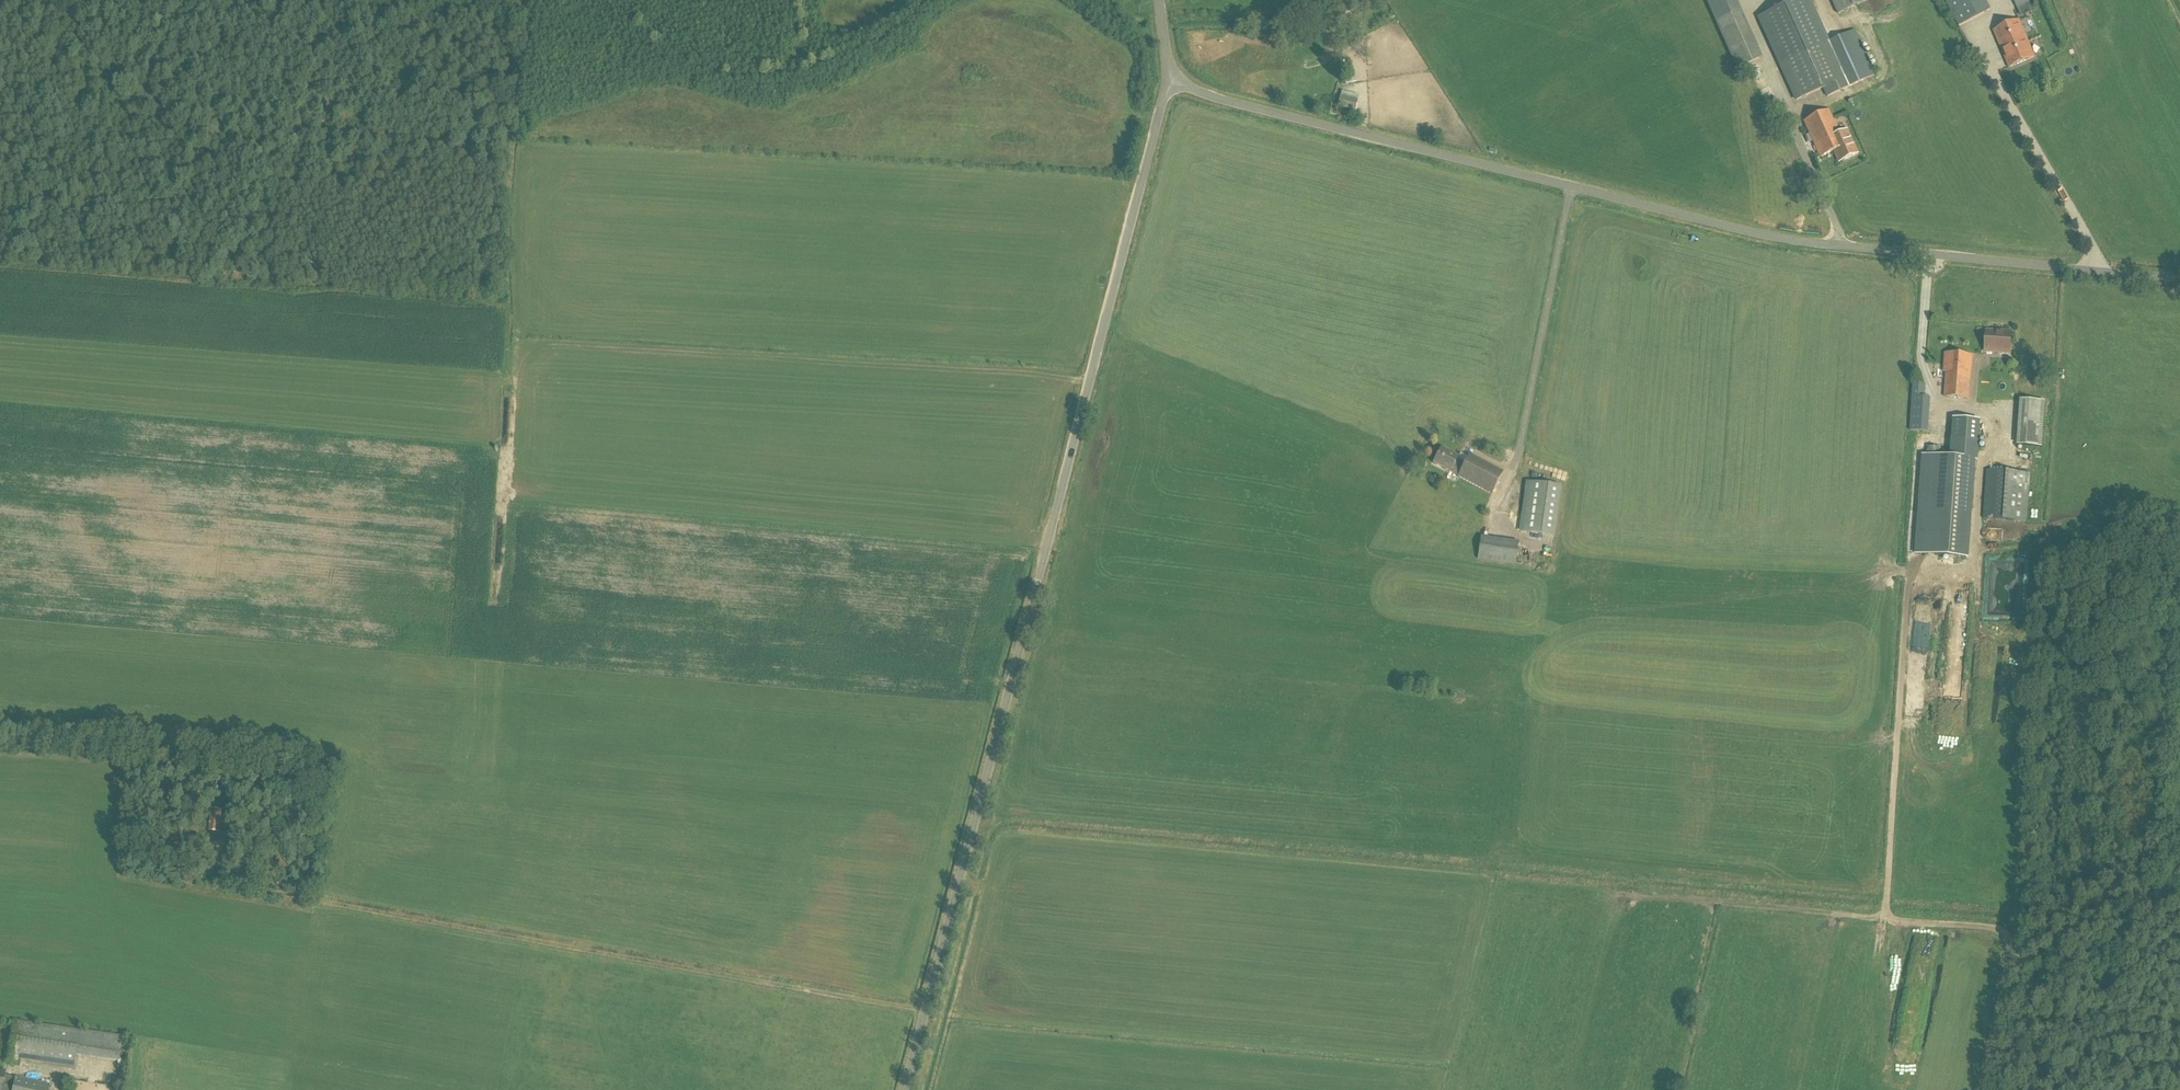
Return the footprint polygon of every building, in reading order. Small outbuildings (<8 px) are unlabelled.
[(1715,11),(1740,1),(1739,0),(1711,0),(1715,11)] [(1759,16),(1780,63),(1796,99),(1823,87),(1827,96),(1842,89),(1874,75),(1853,30),(1827,42),(1809,0),(1795,0),(1759,16)] [(1836,10),(1838,13),(1868,0),(1832,0),(1836,10)] [(2017,8),(2037,0),(2014,0),(2017,8)] [(1352,2),(1341,8),(1344,14),(1356,9),(1352,2)] [(2010,68),(2034,57),(2019,21),(1994,31),(2010,68)] [(1741,48),(1731,53),(1737,67),(1742,64),(1747,62),(1741,48)] [(1345,87),(1356,85),(1353,70),(1343,71),(1345,87)] [(1357,101),(1341,97),(1339,107),(1355,111),(1357,101)] [(1846,131),(1838,134),(1828,111),(1804,122),(1820,157),(1834,151),(1839,162),(1857,154),(1846,131)] [(2010,353),(2012,332),(2003,331),(2003,332),(1987,331),(1985,349),(1994,350),(1993,352),(2010,353)] [(1969,399),(1972,355),(1945,353),(1944,372),(1947,372),(1945,397),(1969,399)] [(1931,398),(1925,397),(1926,384),(1913,383),(1910,431),(1929,432),(1931,398)] [(2043,434),(2045,402),(2021,401),(2019,435),(2018,445),(2042,446),(2043,434)] [(1981,420),(1953,418),(1950,457),(1944,456),(1944,453),(1941,453),(1941,448),(1928,447),(1927,453),(1923,453),(1923,455),(1922,455),(1915,554),(1969,558),(1976,461),(1978,461),(1981,420)] [(1441,449),(1434,464),(1450,472),(1453,467),(1460,471),(1457,477),(1481,489),(1490,494),(1491,495),(1503,472),(1469,454),(1464,464),(1457,460),(1458,458),(1441,449)] [(2026,522),(2030,474),(1987,471),(1984,519),(2026,522)] [(1560,487),(1527,482),(1520,532),(1553,536),(1560,487)] [(1481,537),(1480,543),(1478,560),(1516,565),(1519,542),(1481,537)] [(219,832),(222,810),(210,808),(208,831),(219,832)] [(119,1062),(122,1036),(12,1020),(7,1060),(21,1062),(22,1060),(74,1068),(76,1056),(119,1062)] [(4,1076),(5,1072),(0,1071),(0,1089),(1,1089),(2,1085),(13,1087),(12,1089),(49,1089),(50,1085),(15,1077),(15,1078),(4,1076)]
